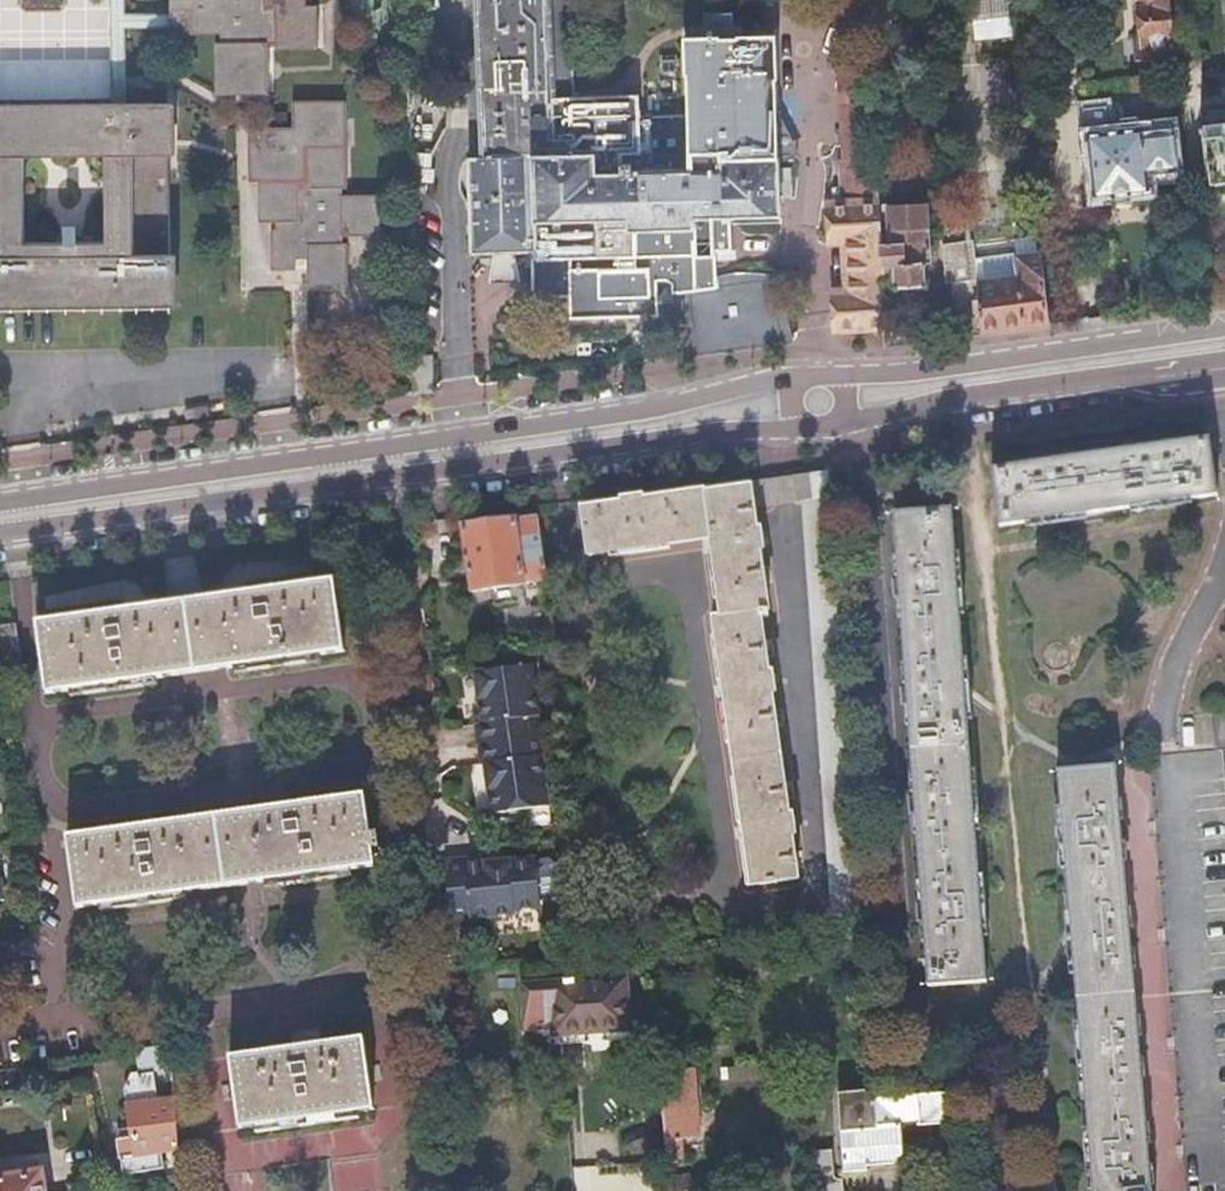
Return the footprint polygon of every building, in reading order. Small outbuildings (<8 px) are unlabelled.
[(107,103),(124,103),(123,29),(123,17),(123,0),(106,0),(107,103)] [(173,11),(181,12),(181,17),(181,29),(181,33),(195,33),(195,35),(221,34),(222,43),(216,43),(217,92),(270,93),(270,38),(279,38),(279,44),(321,44),(320,5),(310,4),(310,0),(174,0),(173,11)] [(482,157),(468,158),(472,253),(493,253),(514,252),(534,251),(535,261),(636,258),(635,229),(693,227),(693,241),(710,240),(709,217),(778,214),(776,157),(774,157),(771,79),(772,79),(771,35),(733,36),(733,39),(716,40),(716,37),(680,39),(684,116),(634,117),(634,95),(569,97),(566,0),(476,0),(482,157)] [(1140,33),(1131,34),(1134,57),(1143,56),(1144,59),(1176,56),(1169,0),(1137,0),(1140,33)] [(979,4),(977,36),(1011,38),(1013,6),(979,4)] [(181,29),(181,17),(123,17),(123,29),(181,29)] [(878,172),(870,46),(847,47),(850,89),(852,141),(845,142),(845,158),(838,159),(839,189),(834,189),(834,209),(831,209),(832,239),(847,239),(850,294),(836,295),(838,325),(887,323),(886,315),(885,297),(881,222),(880,206),(878,172)] [(831,90),(850,89),(847,47),(830,65),(831,90)] [(1224,181),(1224,94),(1204,96),(1205,108),(1201,108),(1202,121),(1201,121),(1208,183),(1224,181)] [(162,154),(169,154),(168,102),(124,103),(107,103),(0,104),(0,305),(171,303),(171,253),(164,253),(162,154)] [(293,130),(250,131),(251,184),(261,184),(261,223),(278,223),(279,230),(273,230),(273,272),(297,272),(297,262),(309,262),(310,287),(349,286),(348,239),(383,238),(382,197),(344,198),(344,189),(348,189),(346,102),(294,102),(293,130)] [(1105,105),(1084,107),(1093,195),(1152,188),(1150,169),(1176,166),(1171,124),(1136,127),(1136,121),(1117,123),(1116,107),(1106,108),(1105,105)] [(881,222),(885,297),(897,296),(897,287),(924,284),(922,262),(929,261),(925,203),(899,205),(899,214),(887,215),(888,222),(881,222)] [(880,206),(881,222),(888,222),(887,215),(899,214),(899,205),(880,206)] [(1047,302),(1041,249),(1013,252),(1015,274),(949,282),(953,338),(1007,330),(1049,324),(1047,302)] [(521,283),(514,252),(493,253),(487,284),(521,283)] [(690,290),(697,354),(781,342),(773,279),(690,290)] [(886,315),(887,323),(887,327),(888,347),(905,345),(902,313),(886,315)] [(412,356),(412,359),(412,364),(413,395),(432,392),(432,356),(412,356)] [(1038,465),(992,471),(999,526),(1212,496),(1206,440),(1159,447),(1158,440),(1142,442),(1143,449),(1055,462),(1054,455),(1037,458),(1038,465)] [(791,483),(793,501),(800,500),(828,496),(825,474),(812,475),(812,480),(791,483)] [(791,483),(751,488),(753,507),(793,501),(791,483)] [(753,507),(751,488),(750,484),(639,501),(639,496),(621,500),(621,504),(580,511),(587,556),(707,538),(718,616),(712,617),(750,883),(797,877),(792,833),(795,832),(793,813),(789,813),(772,692),(775,692),(773,672),(769,673),(762,618),(769,617),(759,551),(763,550),(760,529),(756,529),(753,507)] [(863,920),(830,496),(828,496),(800,500),(833,924),(863,920)] [(896,579),(891,580),(892,596),(898,595),(905,688),(899,689),(901,704),(907,704),(914,796),(907,797),(908,813),(915,813),(922,905),(916,905),(917,922),(924,921),(929,985),(985,980),(949,511),(892,514),(896,579)] [(472,592),(547,581),(538,517),(463,528),(472,592)] [(335,582),(37,625),(46,694),(344,651),(335,582)] [(19,663),(15,627),(0,629),(0,666),(19,663)] [(493,810),(549,801),(542,752),(545,751),(530,660),(474,668),(482,718),(476,719),(482,761),(485,760),(493,810)] [(1059,771),(1093,1190),(1149,1190),(1147,1166),(1152,1165),(1151,1148),(1146,1149),(1140,1060),(1145,1059),(1143,1043),(1138,1043),(1131,951),(1136,951),(1134,933),(1128,934),(1121,841),(1127,841),(1126,824),(1120,825),(1115,767),(1059,771)] [(364,795),(67,837),(76,909),(374,866),(372,849),(379,847),(377,833),(370,834),(364,795)] [(444,861),(451,921),(516,913),(516,910),(541,907),(535,857),(485,862),(484,857),(444,861)] [(626,976),(525,985),(527,1037),(532,1036),(533,1039),(542,1039),(542,1046),(638,1039),(637,1023),(629,1024),(626,976)] [(363,1040),(230,1059),(240,1130),(372,1111),(363,1040)] [(154,1073),(173,1071),(171,1045),(136,1050),(139,1073),(131,1074),(127,1090),(133,1140),(119,1142),(123,1173),(162,1168),(159,1152),(178,1149),(175,1099),(157,1102),(154,1073)] [(693,1067),(659,1070),(666,1161),(681,1160),(679,1137),(698,1136),(693,1067)] [(877,1098),(876,1090),(838,1094),(843,1175),(869,1173),(869,1169),(895,1166),(903,1155),(902,1126),(916,1125),(916,1127),(927,1126),(927,1129),(944,1128),(944,1124),(953,1123),(950,1092),(877,1098)] [(842,1180),(834,1181),(831,1151),(808,1154),(811,1190),(842,1190),(842,1180)] [(42,1175),(0,1181),(0,1190),(44,1190),(42,1175)] [(667,1179),(669,1190),(689,1190),(689,1178),(667,1179)] [(667,1179),(657,1180),(658,1190),(669,1190),(667,1179)] [(116,1182),(107,1183),(92,1186),(92,1190),(117,1190),(116,1182)]
